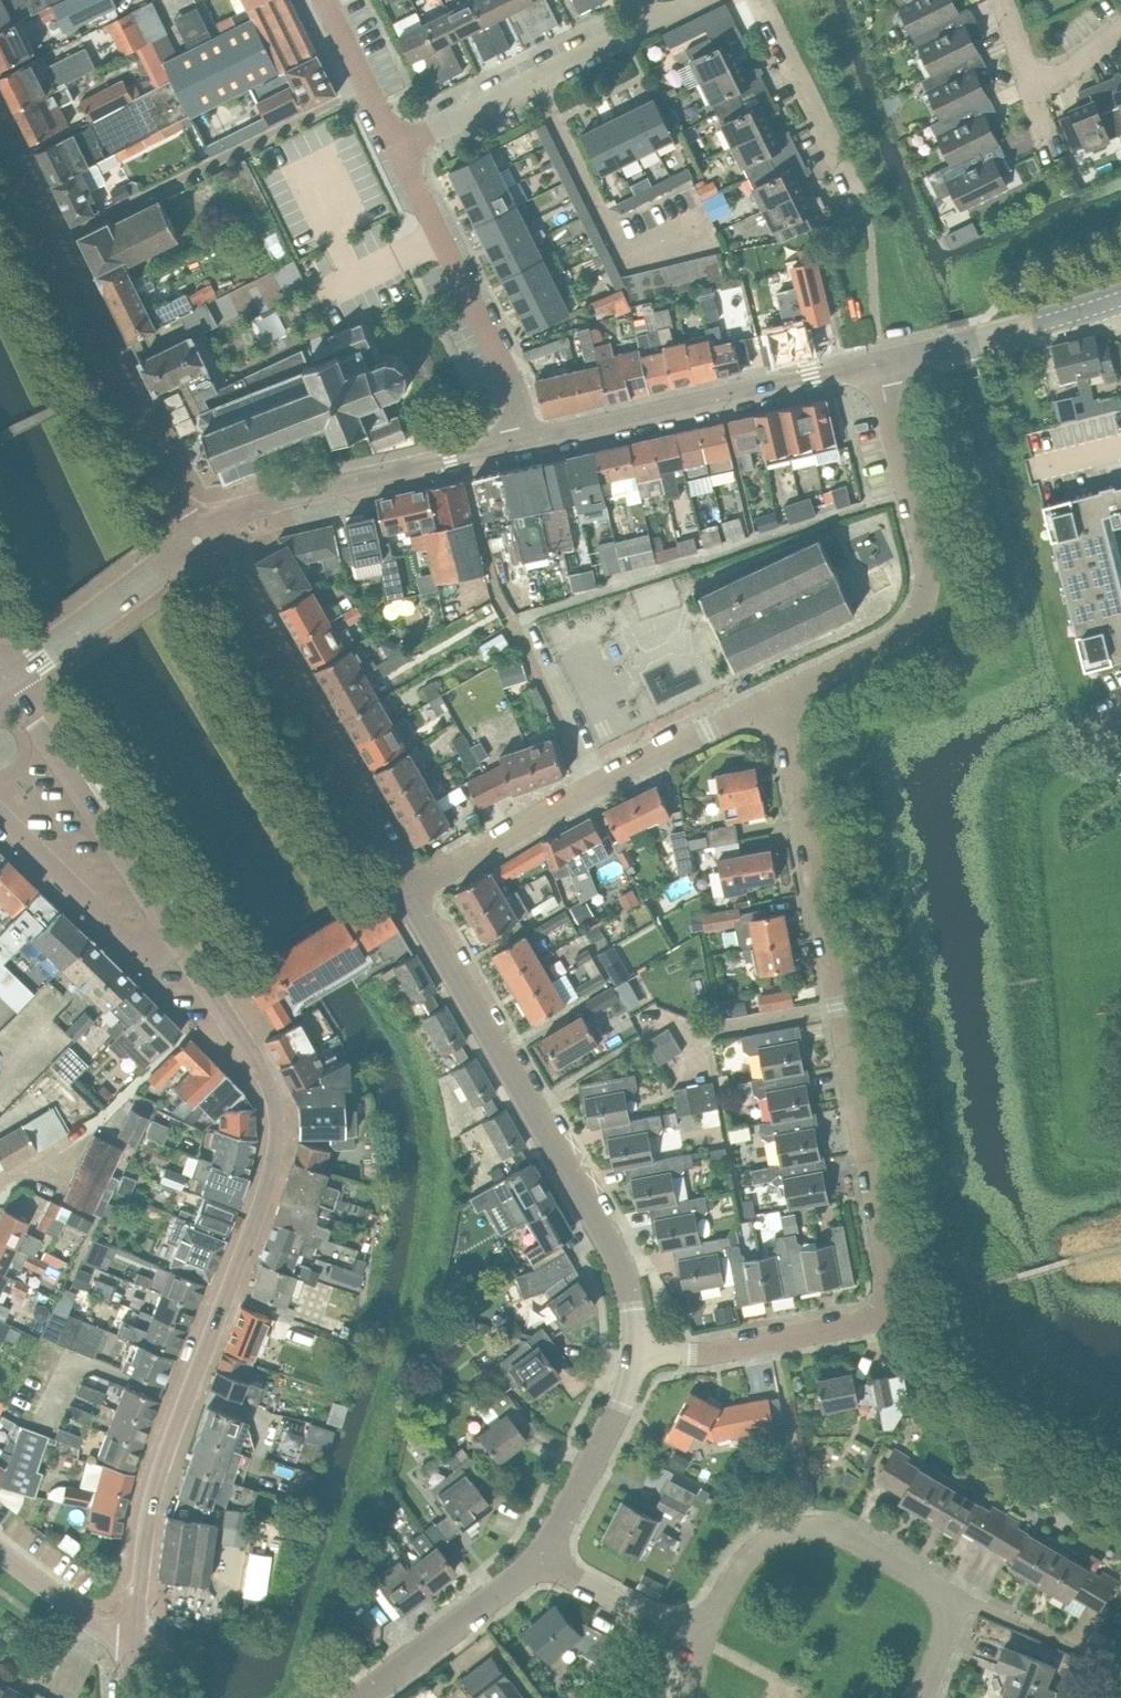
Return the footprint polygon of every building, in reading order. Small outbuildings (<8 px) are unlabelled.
[(19,21),(39,11),(62,0),(0,0),(0,30),(19,21)] [(117,7),(114,0),(62,0),(39,11),(45,22),(58,16),(65,32),(109,11),(114,20),(122,16),(117,7)] [(251,87),(318,55),(317,52),(317,53),(310,39),(310,38),(291,0),(266,0),(248,9),(253,19),(239,26),(223,34),(186,53),(185,52),(179,55),(179,56),(165,63),(172,79),(191,117),(251,87)] [(248,9),(266,0),(243,0),(248,9)] [(498,54),(472,0),(449,12),(461,38),(471,33),(485,61),(498,54)] [(511,47),(498,19),(507,15),(500,0),(472,0),(498,54),(511,47)] [(507,15),(519,9),(532,37),(545,31),(530,0),(500,0),(507,15)] [(559,24),(547,0),(530,0),(545,31),(559,24)] [(580,14),(593,7),(589,0),(573,0),(580,14)] [(912,37),(968,9),(968,8),(958,13),(952,0),(893,0),(912,37)] [(123,55),(153,41),(168,34),(152,1),(122,16),(114,20),(107,23),(123,55)] [(238,14),(234,16),(239,26),(253,19),(248,9),(238,14)] [(980,33),(978,28),(968,9),(912,37),(931,74),(942,68),(977,51),(971,39),(982,34),(982,33),(980,33)] [(450,77),(464,71),(450,43),(461,38),(449,12),(425,23),(450,77)] [(700,17),(685,25),(691,37),(707,30),(700,17)] [(17,61),(35,52),(19,21),(0,30),(0,70),(17,61)] [(450,77),(425,23),(400,36),(412,61),(423,56),(437,84),(450,77)] [(702,81),(740,62),(735,52),(747,46),(737,24),(686,49),(702,81)] [(179,56),(179,55),(168,34),(153,41),(165,63),(179,56)] [(387,56),(402,52),(398,38),(382,43),(387,56)] [(97,68),(87,47),(47,66),(42,56),(33,61),(32,61),(0,76),(16,109),(52,90),(66,83),(97,68)] [(990,78),(987,73),(977,51),(942,68),(931,74),(920,79),(940,119),(985,97),(980,84),(992,78),(991,77),(990,78)] [(338,93),(318,55),(251,87),(270,126),(338,93)] [(745,73),(740,62),(702,81),(717,113),(768,88),(758,67),(745,73)] [(1098,83),(1120,135),(1120,74),(1098,83)] [(194,123),(191,117),(172,79),(141,95),(90,121),(92,125),(38,152),(54,185),(98,163),(117,154),(144,140),(162,131),(183,121),(186,127),(194,123)] [(90,121),(141,95),(135,82),(128,85),(124,79),(80,101),(90,121)] [(885,95),(899,91),(896,80),(881,85),(885,95)] [(66,83),(52,90),(16,109),(33,143),(69,125),(61,107),(74,100),(66,83)] [(1120,135),(1098,83),(1079,91),(1084,104),(1071,109),(1073,113),(1061,118),(1074,149),(1086,144),(1087,148),(1120,135)] [(733,144),(771,126),(766,117),(779,110),(768,88),(717,113),(733,144)] [(343,116),(359,112),(356,97),(339,101),(343,116)] [(997,124),(994,119),(985,97),(940,119),(931,124),(950,163),(996,141),(990,129),(1001,123),(1001,122),(997,124)] [(656,148),(674,139),(664,118),(655,98),(636,107),(656,148)] [(638,157),(656,148),(636,107),(618,116),(638,157)] [(620,166),(638,157),(618,116),(600,125),(620,166)] [(166,138),(186,127),(183,121),(162,131),(166,138)] [(547,147),(557,143),(546,124),(537,128),(547,147)] [(602,175),(620,166),(600,125),(582,134),(592,154),(602,175)] [(777,138),(771,126),(733,144),(749,177),(799,152),(789,132),(777,138)] [(120,161),(148,148),(144,140),(117,154),(120,161)] [(1009,167),(1006,162),(996,141),(950,163),(927,175),(940,199),(954,192),(963,209),(1006,187),(999,173),(1011,168),(1010,166),(1009,167)] [(555,164),(565,159),(557,143),(547,147),(555,164)] [(459,189),(500,169),(490,151),(450,171),(459,189)] [(764,209),(802,190),(797,180),(810,174),(799,152),(749,177),(764,209)] [(259,218),(272,212),(246,159),(232,166),(259,218)] [(564,182),(574,177),(565,159),(555,164),(564,182)] [(73,224),(101,210),(91,190),(107,182),(98,163),(54,185),(73,224)] [(468,207),(509,187),(500,169),(459,189),(468,207)] [(676,187),(692,179),(694,178),(690,169),(671,178),(676,187)] [(723,211),(743,204),(731,169),(711,176),(723,211)] [(573,200),(583,195),(574,177),(564,182),(573,200)] [(658,196),(676,187),(671,178),(653,187),(658,196)] [(117,202),(131,195),(132,195),(126,184),(111,191),(117,202)] [(477,225),(517,205),(509,187),(468,207),(477,225)] [(639,205),(658,196),(653,187),(635,196),(639,205)] [(808,201),(802,190),(764,209),(780,242),(831,217),(830,216),(834,214),(828,203),(825,205),(820,195),(808,201)] [(582,218),(591,213),(583,195),(573,200),(582,218)] [(623,213),(639,205),(635,196),(618,204),(623,213)] [(180,238),(171,220),(161,200),(112,224),(110,220),(79,236),(106,291),(132,279),(123,260),(126,258),(129,263),(180,238)] [(486,243),(526,223),(517,205),(477,225),(486,243)] [(600,231),(591,213),(582,218),(591,236),(600,231)] [(495,261),(535,241),(526,223),(486,243),(495,261)] [(600,254),(609,249),(600,231),(591,236),(600,254)] [(503,279),(544,259),(535,241),(495,261),(503,279)] [(609,272),(618,267),(609,249),(600,254),(609,272)] [(717,254),(705,257),(712,286),(724,283),(717,254)] [(699,289),(712,286),(705,257),(692,260),(699,289)] [(512,297),(553,277),(544,259),(503,279),(512,297)] [(686,292),(699,289),(692,260),(678,263),(686,292)] [(785,328),(757,334),(765,365),(813,354),(806,323),(829,317),(816,262),(793,267),(798,288),(777,293),(785,328)] [(672,295),(686,292),(678,263),(665,266),(672,295)] [(659,298),(672,295),(665,266),(651,269),(659,298)] [(617,290),(626,285),(627,285),(623,276),(618,267),(609,272),(617,290)] [(645,301),(659,298),(651,269),(639,272),(645,301)] [(631,305),(645,301),(639,272),(623,276),(627,285),(626,285),(631,305)] [(521,315),(562,295),(553,277),(512,297),(521,315)] [(148,311),(132,279),(106,291),(131,341),(152,331),(182,316),(195,310),(195,308),(187,292),(148,311)] [(737,291),(744,319),(762,315),(755,286),(737,291)] [(598,314),(628,301),(623,289),(593,302),(598,314)] [(530,333),(559,319),(571,313),(562,295),(521,315),(530,333)] [(729,297),(716,301),(721,317),(734,313),(729,297)] [(674,343),(670,327),(673,326),(669,308),(655,311),(664,350),(673,387),(697,381),(687,343),(686,340),(674,343)] [(192,335),(141,361),(156,392),(180,381),(192,403),(194,403),(198,412),(197,412),(198,414),(200,413),(199,423),(197,423),(198,425),(200,424),(206,430),(204,430),(205,431),(203,432),(204,434),(206,433),(217,462),(215,463),(216,465),(218,465),(224,481),(223,482),(223,484),(225,483),(226,483),(227,485),(229,485),(228,482),(242,477),(243,479),(244,479),(244,476),(260,470),(261,472),(263,472),(262,469),(278,463),(279,465),(281,464),(280,462),(297,456),(298,458),(300,457),(299,455),(316,448),(317,451),(319,450),(318,448),(332,442),(332,443),(334,442),(334,443),(335,442),(336,444),(338,443),(337,441),(344,439),(346,445),(362,439),(360,433),(367,430),(367,432),(369,432),(376,450),(409,438),(393,399),(394,399),(393,397),(399,394),(401,396),(403,395),(401,393),(406,387),(408,388),(409,386),(407,385),(408,378),(410,378),(410,375),(407,376),(405,369),(407,368),(405,366),(403,367),(398,362),(399,360),(397,359),(396,362),(389,360),(388,358),(386,358),(386,361),(379,363),(378,361),(363,323),(329,336),(335,350),(311,360),(314,369),(307,372),(301,355),(243,379),(219,390),(207,367),(208,367),(193,337),(218,324),(214,316),(188,329),(192,335)] [(718,325),(706,328),(709,337),(719,376),(742,371),(741,366),(752,364),(746,338),(723,343),(718,325)] [(593,339),(590,327),(578,330),(587,367),(577,369),(586,407),(608,402),(595,346),(593,339)] [(649,333),(638,336),(641,348),(651,392),(673,387),(664,350),(659,330),(649,333)] [(1097,343),(1096,335),(1095,335),(1079,339),(1088,375),(1104,371),(1107,382),(1118,380),(1108,340),(1097,343)] [(545,345),(533,349),(536,357),(546,353),(571,345),(568,337),(545,345)] [(697,381),(719,376),(709,337),(687,343),(697,381)] [(599,343),(597,338),(593,339),(595,346),(608,402),(651,392),(641,348),(615,354),(611,342),(606,343),(606,341),(599,343)] [(1090,383),(1088,375),(1079,339),(1052,345),(1057,366),(1061,382),(1078,377),(1082,393),(1055,400),(1061,423),(1087,417),(1083,402),(1093,400),(1093,399),(1089,383),(1090,383)] [(545,417),(586,407),(577,369),(558,375),(536,380),(545,417)] [(1120,394),(1099,400),(1099,398),(1093,399),(1093,400),(1083,402),(1087,417),(1096,415),(1119,409),(1119,408),(1120,408),(1120,398),(1120,394)] [(840,457),(838,448),(839,448),(828,398),(779,409),(790,459),(814,453),(817,465),(838,460),(840,457)] [(790,459),(779,409),(756,415),(755,415),(755,414),(754,415),(762,447),(763,446),(767,464),(790,459)] [(753,415),(729,421),(735,442),(737,452),(741,469),(754,466),(751,449),(762,447),(754,415),(753,415)] [(700,427),(710,473),(734,468),(729,443),(724,422),(700,427)] [(700,427),(676,433),(682,464),(686,479),(687,478),(710,473),(700,427)] [(676,433),(652,438),(665,493),(666,498),(679,495),(676,481),(686,479),(682,464),(676,433)] [(642,498),(665,493),(652,438),(629,443),(640,489),(642,498)] [(629,443),(595,451),(606,497),(640,489),(629,443)] [(582,523),(610,516),(607,502),(606,497),(595,451),(565,458),(576,500),(578,509),(582,523)] [(553,505),(565,502),(576,500),(565,458),(542,463),(553,505)] [(553,505),(542,463),(501,472),(518,549),(520,549),(524,562),(559,553),(558,548),(575,544),(565,502),(553,505)] [(518,549),(501,472),(474,478),(485,528),(500,525),(507,552),(518,549)] [(464,480),(429,487),(439,529),(425,532),(429,548),(429,547),(437,583),(485,572),(464,480)] [(1043,504),(1049,524),(1056,522),(1059,534),(1052,535),(1052,538),(1053,538),(1057,556),(1064,554),(1067,566),(1060,568),(1065,588),(1072,586),(1075,598),(1068,599),(1074,620),(1081,618),(1084,630),(1077,632),(1077,633),(1076,633),(1085,668),(1088,667),(1087,666),(1086,666),(1085,661),(1097,657),(1099,664),(1113,661),(1113,660),(1120,658),(1120,580),(1104,514),(1111,512),(1114,524),(1120,522),(1120,491),(1117,492),(1115,484),(1100,488),(1100,490),(1072,497),(1072,496),(1043,504)] [(838,508),(851,504),(847,485),(832,490),(838,508)] [(439,529),(429,487),(377,499),(384,534),(405,530),(407,537),(412,536),(415,551),(429,548),(425,532),(439,529)] [(709,497),(711,512),(725,510),(723,495),(709,497)] [(805,519),(817,515),(811,497),(800,501),(805,519)] [(790,524),(805,519),(800,501),(784,506),(790,524)] [(616,537),(626,534),(619,507),(610,509),(616,537)] [(755,533),(779,526),(774,511),(752,518),(755,533)] [(381,542),(379,536),(375,515),(347,522),(353,546),(339,549),(343,567),(380,558),(390,600),(406,596),(396,555),(394,555),(390,539),(381,542)] [(729,543),(746,537),(740,517),(723,522),(729,543)] [(339,549),(334,525),(279,537),(282,548),(291,543),(299,557),(304,556),(305,559),(323,555),(329,578),(344,569),(343,567),(339,549)] [(705,547),(723,542),(719,528),(701,533),(705,547)] [(649,534),(616,542),(623,571),(657,563),(654,551),(650,534),(649,534)] [(836,534),(824,540),(834,563),(846,557),(836,534)] [(681,556),(698,551),(694,537),(677,541),(678,545),(681,556)] [(735,669),(856,612),(821,539),(804,547),(803,547),(700,596),(725,649),(735,669)] [(606,576),(622,572),(623,571),(616,542),(616,540),(599,544),(606,576)] [(280,604),(299,593),(313,584),(299,557),(291,543),(282,548),(256,563),(280,604)] [(657,563),(681,556),(678,545),(654,551),(657,563)] [(519,575),(526,595),(537,592),(529,571),(519,575)] [(588,571),(569,575),(572,592),(591,588),(588,571)] [(302,597),(282,608),(300,638),(330,620),(331,621),(344,614),(354,608),(353,607),(348,597),(338,603),(338,602),(325,610),(313,590),(302,597)] [(350,625),(364,617),(357,605),(353,607),(354,608),(344,613),(344,614),(350,625)] [(338,633),(331,621),(330,620),(300,638),(315,664),(345,646),(355,641),(348,628),(338,633)] [(510,645),(503,633),(480,646),(488,659),(490,657),(494,664),(515,651),(511,644),(510,645)] [(372,660),(366,651),(362,643),(336,658),(317,669),(331,693),(367,673),(367,671),(378,665),(378,664),(374,658),(372,660)] [(384,676),(409,661),(402,650),(378,664),(378,665),(384,676)] [(505,686),(528,680),(523,661),(499,668),(505,686)] [(345,718),(381,697),(367,673),(331,693),(345,718)] [(430,702),(442,696),(434,681),(422,688),(430,702)] [(537,716),(548,710),(537,686),(525,692),(537,716)] [(438,716),(450,709),(442,696),(430,702),(438,716)] [(359,742),(394,723),(380,699),(382,698),(381,697),(345,718),(359,742)] [(394,723),(359,742),(373,766),(408,746),(394,723)] [(460,753),(472,747),(464,734),(453,740),(460,753)] [(532,745),(526,747),(539,784),(565,775),(553,738),(532,745)] [(480,761),(490,756),(481,741),(472,747),(480,761)] [(482,765),(480,761),(472,747),(460,753),(470,771),(482,765)] [(526,747),(500,756),(503,764),(512,792),(513,793),(513,792),(539,784),(526,747)] [(390,795),(424,776),(410,752),(395,760),(376,771),(390,795)] [(503,764),(484,774),(496,800),(512,792),(503,764)] [(716,774),(717,778),(713,780),(715,788),(719,789),(723,808),(726,822),(728,822),(729,825),(734,824),(734,821),(744,819),(766,815),(763,798),(762,798),(756,767),(716,774)] [(484,774),(468,781),(480,807),(482,806),(496,800),(484,774)] [(404,819),(438,800),(424,776),(390,795),(404,819)] [(660,822),(672,816),(657,785),(631,798),(642,825),(658,818),(660,822)] [(625,868),(636,862),(629,849),(635,846),(630,836),(631,836),(629,832),(642,825),(631,798),(605,810),(620,840),(613,843),(625,868)] [(439,838),(449,832),(447,827),(451,824),(438,800),(404,819),(418,844),(436,833),(439,838)] [(603,839),(591,817),(558,835),(542,840),(543,841),(548,856),(552,867),(566,862),(570,875),(572,875),(572,876),(610,856),(601,840),(603,839)] [(711,847),(715,846),(739,842),(736,824),(734,824),(729,825),(707,829),(711,847)] [(818,824),(808,826),(813,849),(823,847),(818,824)] [(689,849),(687,839),(685,830),(671,833),(679,874),(694,871),(689,849)] [(689,849),(709,845),(707,836),(687,839),(689,849)] [(513,877),(548,856),(543,841),(491,871),(457,891),(474,920),(507,900),(497,882),(511,874),(513,877)] [(741,855),(739,842),(715,846),(724,894),(752,890),(751,883),(777,879),(772,849),(741,855)] [(2,923),(13,912),(37,888),(22,874),(8,860),(0,868),(0,921),(2,923)] [(556,880),(570,875),(566,862),(552,867),(555,878),(556,880)] [(634,888),(618,897),(625,909),(641,900),(634,888)] [(39,891),(12,919),(0,935),(0,991),(15,976),(3,964),(19,947),(32,960),(35,958),(43,966),(41,969),(50,978),(60,967),(88,938),(39,891)] [(270,960),(242,977),(260,1007),(263,1005),(277,1028),(289,1020),(276,997),(284,992),(289,989),(295,998),(313,987),(329,977),(345,967),(363,956),(360,950),(379,939),(397,928),(376,894),(358,905),(340,916),(339,915),(324,924),(304,937),(284,949),(269,958),(270,960)] [(492,943),(504,936),(500,930),(510,925),(519,919),(507,900),(474,920),(485,939),(489,937),(492,943)] [(740,913),(739,908),(704,915),(706,930),(736,925),(740,949),(744,948),(744,950),(789,941),(784,914),(765,917),(764,909),(740,913)] [(559,928),(571,921),(565,911),(553,918),(559,928)] [(547,935),(559,928),(553,918),(541,925),(547,935)] [(599,925),(587,932),(592,942),(605,935),(599,925)] [(507,977),(538,958),(525,935),(513,942),(494,953),(507,977)] [(91,941),(88,938),(60,967),(104,1009),(108,1006),(132,981),(100,949),(100,948),(92,940),(91,941)] [(794,967),(789,941),(744,950),(746,962),(755,960),(757,973),(794,967)] [(382,980),(395,972),(413,1002),(421,998),(430,1014),(440,1008),(431,992),(436,990),(415,953),(413,955),(393,967),(380,975),(382,980)] [(521,1000),(552,982),(538,958),(507,977),(521,1000)] [(594,989),(607,982),(601,972),(589,979),(594,989)] [(64,1000),(78,987),(69,977),(55,989),(64,1000)] [(628,978),(615,986),(628,1010),(629,1011),(642,1003),(628,978)] [(582,996),(594,989),(589,979),(577,986),(582,996)] [(123,1028),(151,1000),(132,981),(108,1006),(123,1020),(120,1023),(118,1022),(108,1032),(114,1037),(123,1028)] [(535,1023),(554,1012),(566,1005),(552,982),(521,1000),(535,1023)] [(628,1010),(615,986),(614,985),(586,1001),(594,1016),(611,1006),(617,1016),(628,1010)] [(761,1009),(791,1004),(789,991),(758,997),(761,1009)] [(151,1061),(182,1030),(151,1000),(123,1028),(114,1037),(108,1045),(119,1056),(124,1056),(127,1053),(141,1069),(142,1068),(143,1069),(151,1061)] [(466,1041),(445,1005),(440,1008),(430,1014),(423,1019),(444,1055),(451,1051),(460,1066),(470,1059),(461,1044),(466,1041)] [(74,1041),(94,1020),(84,1011),(65,1032),(74,1041)] [(559,1065),(579,1054),(600,1041),(584,1014),(543,1038),(559,1065)] [(279,1066),(313,1047),(300,1022),(284,1031),(265,1041),(279,1066)] [(803,1043),(800,1025),(778,1029),(741,1036),(743,1050),(749,1054),(760,1052),(765,1076),(754,1078),(754,1079),(803,1070),(799,1046),(801,1045),(803,1043)] [(652,1053),(675,1039),(668,1028),(645,1041),(652,1053)] [(189,1038),(148,1079),(157,1088),(168,1078),(172,1073),(183,1062),(193,1071),(180,1085),(174,1091),(177,1094),(183,1100),(172,1110),(180,1116),(226,1074),(209,1056),(208,1056),(189,1038)] [(659,1065),(661,1064),(682,1051),(675,1039),(652,1053),(659,1065)] [(321,1061),(313,1047),(279,1066),(291,1088),(340,1061),(335,1053),(321,1061)] [(59,1075),(69,1064),(60,1055),(50,1065),(59,1075)] [(473,1107),(481,1102),(490,1117),(499,1111),(491,1096),(495,1093),(474,1057),(470,1059),(460,1066),(453,1071),(473,1107)] [(348,1085),(346,1060),(346,1058),(340,1061),(291,1088),(298,1101),(299,1135),(316,1134),(316,1139),(326,1142),(354,1142),(354,1108),(342,1108),(341,1085),(348,1085)] [(811,1087),(808,1069),(803,1070),(754,1079),(754,1078),(751,1079),(754,1093),(760,1097),(769,1095),(774,1120),(811,1113),(807,1089),(809,1089),(811,1087)] [(628,1121),(628,1120),(624,1095),(633,1093),(637,1088),(634,1072),(601,1080),(579,1084),(583,1102),(585,1104),(588,1103),(592,1128),(603,1126),(628,1121)] [(227,1107),(243,1092),(226,1074),(180,1116),(192,1121),(203,1111),(209,1117),(213,1121),(218,1116),(227,1107)] [(704,1111),(718,1108),(713,1082),(699,1084),(704,1111)] [(692,1113),(704,1111),(699,1084),(687,1086),(692,1113)] [(678,1115),(692,1113),(687,1086),(673,1089),(678,1115)] [(101,1088),(96,1093),(104,1101),(111,1093),(107,1088),(101,1088)] [(253,1138),(253,1107),(243,1092),(227,1107),(218,1116),(215,1130),(214,1130),(253,1138)] [(70,1130),(55,1105),(22,1125),(0,1138),(0,1161),(5,1169),(70,1130)] [(134,1143),(147,1117),(132,1109),(119,1135),(134,1143)] [(530,1163),(521,1148),(525,1145),(504,1109),(499,1111),(490,1117),(482,1122),(503,1159),(511,1154),(520,1169),(530,1163)] [(676,1111),(660,1114),(662,1128),(679,1125),(676,1111)] [(819,1130),(816,1112),(811,1113),(774,1120),(759,1122),(762,1136),(768,1140),(777,1138),(782,1163),(782,1164),(820,1157),(815,1133),(818,1132),(819,1130)] [(652,1161),(647,1136),(658,1134),(662,1128),(660,1114),(628,1120),(628,1121),(603,1126),(606,1143),(608,1144),(611,1144),(615,1169),(626,1167),(626,1166),(652,1161)] [(161,1143),(168,1129),(151,1122),(145,1136),(161,1143)] [(731,1142),(750,1139),(748,1126),(729,1129),(731,1142)] [(247,1174),(255,1138),(253,1138),(214,1130),(214,1131),(209,1146),(214,1147),(210,1161),(229,1168),(247,1174)] [(122,1148),(112,1144),(94,1134),(81,1161),(109,1175),(122,1148)] [(323,1171),(330,1151),(299,1141),(293,1162),(323,1171)] [(676,1202),(676,1201),(671,1177),(680,1175),(684,1169),(694,1167),(691,1153),(652,1161),(626,1166),(626,1167),(630,1183),(632,1185),(635,1184),(639,1209),(649,1207),(676,1202)] [(238,1205),(242,1195),(241,1194),(248,1176),(247,1176),(247,1174),(229,1168),(210,1161),(197,1156),(191,1176),(198,1179),(194,1189),(218,1198),(238,1205)] [(768,1167),(765,1168),(767,1178),(770,1178),(770,1180),(776,1184),(785,1182),(790,1207),(784,1208),(784,1209),(807,1206),(829,1201),(823,1176),(826,1176),(827,1173),(825,1156),(820,1157),(782,1164),(782,1163),(768,1166),(768,1167)] [(81,1161),(63,1199),(83,1208),(91,1212),(101,1217),(113,1191),(119,1179),(109,1175),(81,1161)] [(339,1199),(346,1178),(323,1171),(293,1162),(286,1182),(325,1194),(336,1197),(339,1199)] [(536,1175),(530,1164),(530,1163),(520,1169),(505,1178),(496,1183),(496,1182),(493,1184),(517,1224),(527,1218),(541,1210),(554,1202),(537,1174),(536,1175)] [(181,1190),(186,1176),(165,1168),(160,1182),(181,1190)] [(129,1197),(136,1180),(124,1175),(117,1192),(129,1197)] [(328,1217),(332,1207),(336,1197),(325,1194),(286,1182),(279,1203),(328,1217)] [(227,1235),(237,1210),(216,1201),(198,1195),(195,1204),(199,1205),(196,1214),(182,1208),(178,1216),(193,1222),(209,1228),(227,1235)] [(706,1197),(705,1195),(676,1201),(676,1202),(649,1207),(653,1224),(655,1225),(658,1225),(662,1250),(673,1248),(673,1247),(700,1242),(695,1217),(704,1215),(708,1209),(708,1208),(715,1206),(713,1196),(706,1197)] [(58,1238),(65,1223),(64,1223),(68,1215),(59,1210),(61,1205),(50,1199),(36,1227),(58,1238)] [(533,1269),(565,1251),(558,1240),(571,1232),(554,1202),(541,1210),(527,1218),(541,1242),(523,1253),(533,1269)] [(325,1239),(328,1228),(325,1227),(328,1217),(279,1203),(273,1222),(321,1237),(325,1239)] [(0,1215),(0,1239),(34,1256),(42,1238),(23,1229),(28,1220),(24,1218),(3,1208),(3,1209),(0,1215)] [(781,1211),(767,1213),(770,1230),(784,1228),(781,1211)] [(178,1216),(176,1216),(166,1241),(178,1245),(170,1264),(188,1272),(209,1280),(225,1240),(207,1233),(209,1228),(193,1222),(178,1216)] [(391,1236),(392,1219),(378,1218),(377,1235),(391,1236)] [(318,1247),(321,1237),(273,1222),(265,1241),(311,1256),(314,1246),(318,1247)] [(855,1284),(844,1224),(832,1226),(834,1234),(831,1239),(832,1245),(818,1247),(826,1289),(831,1288),(831,1284),(836,1283),(841,1286),(850,1284),(850,1285),(855,1284)] [(746,1261),(745,1255),(740,1252),(739,1244),(740,1244),(737,1230),(729,1236),(731,1246),(728,1247),(730,1255),(729,1255),(734,1280),(739,1306),(744,1305),(744,1304),(753,1303),(756,1298),(762,1297),(763,1301),(768,1300),(760,1258),(746,1261)] [(98,1253),(116,1256),(119,1234),(102,1231),(98,1253)] [(803,1250),(802,1244),(798,1241),(796,1233),(785,1235),(797,1294),(802,1294),(802,1293),(810,1292),(813,1287),(819,1286),(820,1290),(826,1289),(818,1247),(803,1250)] [(797,1294),(785,1235),(775,1237),(776,1245),(773,1250),(774,1256),(760,1258),(768,1300),(774,1299),(773,1295),(779,1294),(783,1297),(797,1294)] [(734,1280),(729,1255),(730,1255),(728,1247),(731,1246),(729,1236),(700,1242),(673,1247),(673,1248),(677,1265),(678,1266),(682,1265),(686,1291),(724,1283),(724,1282),(734,1280)] [(6,1274),(6,1273),(11,1264),(20,1268),(22,1263),(36,1270),(37,1272),(42,1274),(48,1263),(40,1259),(34,1256),(0,1239),(0,1271),(6,1274)] [(306,1277),(310,1268),(314,1257),(311,1256),(265,1241),(258,1261),(261,1262),(293,1273),(303,1276),(304,1276),(306,1277)] [(40,1259),(48,1263),(58,1268),(67,1263),(68,1262),(44,1251),(40,1259)] [(366,1265),(367,1254),(361,1251),(359,1259),(356,1258),(352,1271),(363,1274),(366,1265)] [(595,1306),(577,1282),(581,1279),(565,1251),(533,1269),(515,1276),(524,1297),(546,1289),(552,1299),(549,1301),(550,1303),(546,1306),(555,1319),(560,1315),(568,1326),(595,1306)] [(251,1293),(283,1304),(293,1273),(261,1262),(251,1293)] [(86,1289),(92,1274),(80,1268),(73,1284),(86,1289)] [(195,1305),(204,1283),(204,1282),(183,1274),(171,1268),(162,1292),(195,1305)] [(108,1270),(106,1281),(127,1286),(130,1275),(108,1270)] [(0,1271),(0,1288),(10,1293),(11,1290),(24,1296),(30,1285),(6,1273),(6,1274),(0,1271)] [(360,1289),(364,1275),(363,1274),(352,1271),(351,1271),(347,1284),(360,1289)] [(149,1287),(153,1278),(138,1273),(135,1282),(149,1287)] [(69,1314),(77,1292),(65,1287),(54,1309),(41,1335),(57,1342),(68,1315),(68,1313),(69,1314)] [(186,1327),(195,1305),(162,1292),(153,1314),(186,1327)] [(4,1320),(10,1308),(0,1303),(0,1318),(4,1320)] [(732,1305),(715,1308),(718,1323),(735,1319),(732,1305)] [(252,1357),(260,1337),(268,1316),(241,1306),(225,1347),(252,1357)] [(186,1327),(153,1314),(141,1309),(136,1323),(124,1319),(118,1334),(131,1340),(132,1338),(165,1352),(166,1349),(175,1353),(186,1327)] [(81,1318),(69,1314),(68,1313),(68,1315),(57,1342),(70,1347),(81,1318)] [(0,1318),(0,1345),(4,1337),(16,1343),(21,1332),(9,1326),(10,1324),(4,1321),(4,1320),(0,1318)] [(81,1318),(70,1347),(76,1349),(87,1321),(81,1318)] [(87,1321),(76,1349),(82,1352),(93,1323),(87,1321)] [(95,1357),(106,1328),(93,1323),(82,1352),(95,1357)] [(342,1325),(338,1335),(339,1336),(340,1336),(345,1338),(349,1327),(342,1325)] [(564,1355),(551,1339),(542,1327),(532,1334),(525,1340),(520,1338),(519,1347),(501,1360),(501,1371),(513,1387),(520,1381),(531,1395),(558,1375),(551,1365),(564,1355)] [(525,1340),(532,1334),(517,1330),(511,1334),(520,1338),(525,1340)] [(163,1384),(173,1358),(164,1354),(165,1352),(132,1338),(131,1340),(121,1367),(142,1376),(163,1384)] [(256,1395),(260,1387),(260,1385),(245,1379),(252,1363),(243,1360),(223,1351),(209,1387),(238,1398),(242,1389),(256,1395)] [(852,1373),(818,1379),(821,1390),(819,1391),(820,1395),(821,1395),(824,1410),(846,1405),(859,1403),(858,1399),(878,1395),(880,1405),(885,1429),(893,1428),(906,1408),(910,1402),(904,1373),(888,1376),(874,1379),(874,1381),(855,1385),(852,1373)] [(102,1403),(106,1392),(82,1382),(77,1394),(102,1403)] [(149,1421),(158,1398),(138,1390),(125,1386),(116,1408),(149,1421)] [(497,1459),(524,1438),(521,1434),(534,1424),(513,1397),(507,1388),(490,1401),(479,1410),(491,1425),(478,1435),(497,1459)] [(721,1407),(691,1391),(667,1438),(689,1450),(697,1434),(705,1438),(707,1435),(714,1439),(775,1427),(769,1398),(721,1407)] [(341,1427),(347,1407),(332,1402),(326,1422),(341,1427)] [(91,1425),(96,1414),(71,1404),(67,1415),(91,1425)] [(236,1450),(247,1420),(208,1406),(198,1435),(236,1450)] [(140,1443),(149,1421),(116,1408),(108,1431),(140,1443)] [(307,1439),(313,1424),(296,1418),(290,1433),(307,1439)] [(45,1435),(19,1426),(14,1441),(0,1484),(0,1487),(2,1488),(35,1496),(42,1472),(37,1470),(45,1435)] [(80,1447),(85,1436),(60,1427),(55,1438),(80,1447)] [(131,1467),(140,1443),(108,1431),(98,1454),(131,1467)] [(241,1483),(251,1455),(236,1450),(198,1435),(188,1465),(225,1478),(241,1483)] [(14,1441),(8,1438),(1,1449),(0,1448),(0,1484),(14,1441)] [(462,1447),(454,1453),(459,1459),(461,1461),(469,1456),(462,1447)] [(934,1478),(906,1461),(909,1457),(895,1449),(878,1479),(904,1495),(901,1500),(930,1517),(953,1478),(939,1470),(934,1478)] [(685,1472),(691,1460),(676,1452),(670,1464),(685,1472)] [(455,1470),(432,1487),(441,1499),(438,1502),(447,1514),(449,1513),(452,1517),(454,1516),(462,1526),(489,1505),(486,1502),(501,1490),(491,1485),(469,1456),(461,1461),(459,1459),(454,1453),(446,1458),(453,1467),(455,1470)] [(122,1514),(133,1472),(104,1464),(96,1491),(65,1485),(65,1486),(60,1485),(54,1488),(49,1492),(48,1498),(92,1507),(89,1531),(120,1535),(122,1514)] [(250,1510),(257,1489),(241,1483),(225,1478),(188,1465),(177,1494),(179,1494),(215,1508),(216,1506),(224,1506),(250,1510)] [(302,1472),(298,1485),(312,1489),(314,1490),(318,1477),(316,1476),(302,1472)] [(991,1511),(963,1495),(968,1487),(953,1478),(930,1517),(958,1534),(962,1529),(988,1545),(1006,1515),(993,1507),(991,1511)] [(214,1518),(215,1508),(179,1494),(171,1516),(166,1515),(158,1577),(206,1584),(215,1522),(211,1522),(212,1518),(214,1518)] [(682,1519),(689,1507),(665,1494),(658,1507),(682,1519)] [(638,1554),(655,1519),(625,1504),(607,1538),(638,1554)] [(223,1528),(221,1542),(246,1545),(247,1531),(250,1513),(226,1509),(223,1528)] [(1045,1543),(1017,1527),(1019,1522),(1006,1515),(988,1545),(1015,1560),(1012,1566),(1040,1583),(1063,1544),(1049,1536),(1045,1543)] [(427,1592),(454,1571),(445,1559),(456,1550),(434,1522),(418,1535),(430,1550),(409,1567),(408,1567),(427,1592)] [(80,1569),(88,1559),(69,1544),(61,1553),(80,1569)] [(1101,1577),(1073,1560),(1077,1553),(1063,1544),(1040,1583),(1069,1600),(1072,1594),(1099,1610),(1110,1592),(1117,1580),(1103,1572),(1101,1577)] [(409,1567),(395,1549),(380,1562),(374,1560),(367,1585),(363,1600),(374,1603),(379,1586),(382,1587),(387,1594),(401,1612),(427,1592),(408,1567),(409,1567)] [(746,1607),(765,1612),(767,1601),(749,1596),(746,1607)] [(243,1597),(240,1612),(258,1615),(260,1600),(243,1597)] [(595,1660),(609,1635),(586,1623),(577,1631),(557,1608),(528,1632),(542,1649),(549,1658),(574,1637),(582,1653),(595,1660)] [(362,1628),(351,1636),(359,1647),(370,1638),(362,1628)] [(344,1655),(347,1653),(354,1648),(347,1638),(337,1646),(344,1655)] [(1060,1693),(1046,1687),(1054,1666),(1005,1647),(997,1665),(1014,1672),(1004,1697),(1058,1697),(1060,1693)] [(492,1657),(464,1678),(479,1697),(524,1697),(492,1657)] [(11,1687),(0,1682),(0,1697),(32,1697),(11,1687)]
